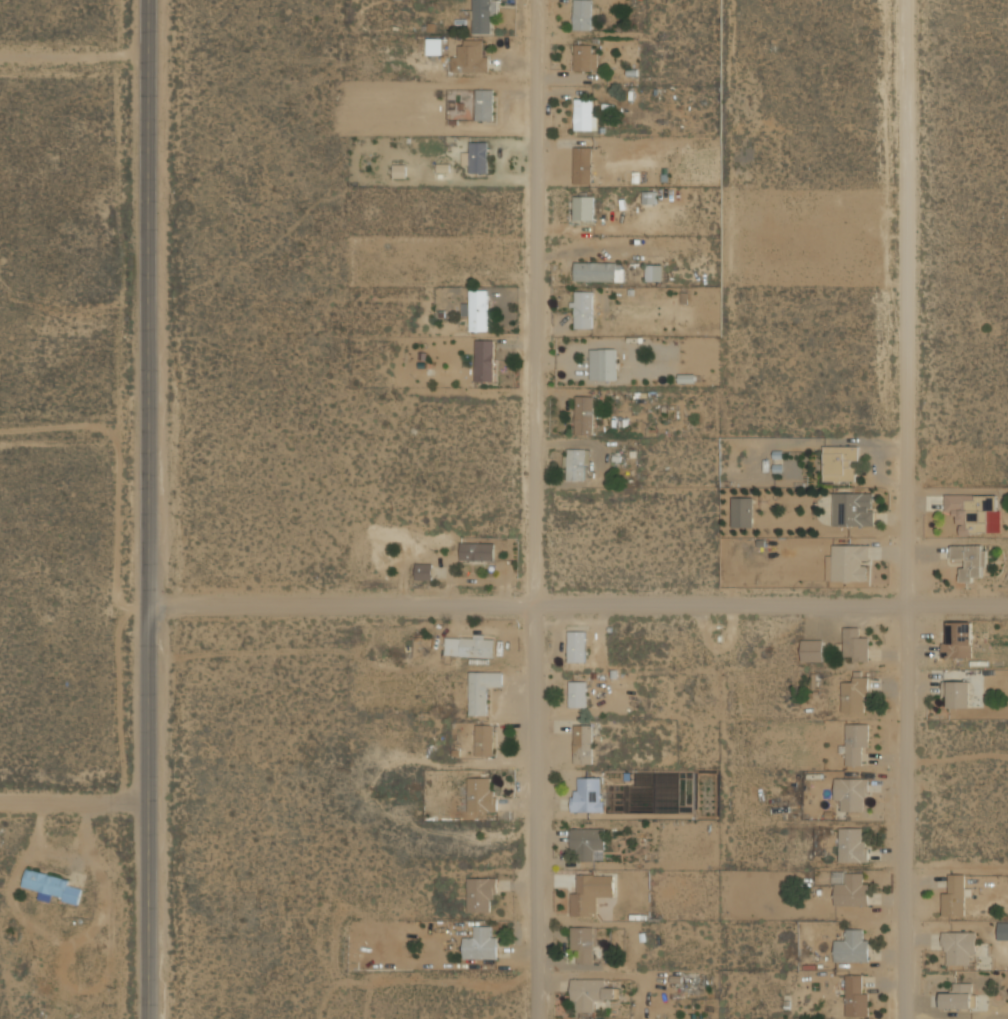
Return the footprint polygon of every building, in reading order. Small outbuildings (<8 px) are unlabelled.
[(491,32),(491,14),(497,14),(497,0),(472,0),(472,32),(491,32)] [(591,30),(592,0),(573,0),(573,29),(591,30)] [(443,36),(427,36),(427,54),(443,54),(443,36)] [(451,71),(487,71),(487,38),(460,38),(460,47),(451,47),(451,71)] [(598,70),(598,51),(590,51),(590,43),(574,43),(574,70),(598,70)] [(475,120),(493,120),(493,88),(475,88),(475,120)] [(574,130),(596,130),(596,99),(574,99),(574,130)] [(458,108),(447,108),(447,121),(467,121),(467,102),(458,102),(458,108)] [(487,172),(487,140),(469,140),(469,151),(463,151),(463,162),(469,162),(469,172),(487,172)] [(574,183),(592,183),(592,146),(574,146),(574,183)] [(574,220),(594,220),(594,195),(574,195),(574,220)] [(624,261),(574,261),(574,280),(624,280),(624,261)] [(662,280),(662,264),(645,264),(645,280),(662,280)] [(488,289),(470,289),(470,300),(462,300),(462,319),(470,319),(470,330),(488,330),(488,289)] [(592,290),(573,290),(573,327),(592,327),(592,290)] [(494,381),(494,339),(475,339),(475,381),(494,381)] [(616,348),(590,348),(590,379),(616,379),(616,348)] [(593,395),(575,395),(575,434),(593,434),(593,395)] [(858,481),(858,445),(823,445),(823,481),(858,481)] [(585,480),(585,448),(565,448),(565,480),(585,480)] [(874,526),(873,491),(832,492),(832,526),(874,526)] [(999,533),(998,493),(945,495),(945,514),(957,514),(957,534),(999,533)] [(732,527),(753,527),(753,497),(732,497),(732,527)] [(494,542),(460,542),(460,561),(494,562),(494,542)] [(826,554),(826,581),(869,581),(869,544),(833,544),(833,554),(826,554)] [(985,544),(951,544),(951,559),(961,559),(961,580),(985,580),(985,544)] [(432,579),(432,562),(416,562),(416,579),(432,579)] [(942,658),(972,658),(972,621),(950,621),(950,641),(942,641),(942,658)] [(843,660),(869,660),(869,637),(859,637),(859,626),(843,626),(843,660)] [(586,630),(568,630),(568,662),(586,662),(586,630)] [(494,656),(494,636),(445,635),(445,656),(494,656)] [(823,638),(801,638),(801,660),(823,660),(823,638)] [(469,714),(491,714),(491,688),(502,688),(502,671),(469,671),(469,714)] [(842,712),(868,712),(868,678),(842,678),(842,712)] [(569,707),(587,707),(587,680),(569,680),(569,707)] [(971,681),(949,680),(948,708),(970,709),(971,681)] [(475,755),(493,755),(493,723),(475,723),(475,755)] [(868,723),(845,723),(845,744),(843,744),(843,750),(845,750),(845,764),(873,764),(873,753),(868,753),(868,723)] [(574,724),(574,763),(593,763),(593,724),(574,724)] [(468,811),(495,811),(495,777),(468,777),(468,811)] [(603,777),(579,777),(579,788),(572,788),(572,811),(603,811),(603,777)] [(834,800),(843,800),(843,811),(868,811),(868,778),(834,778),(834,800)] [(604,828),(571,828),(571,861),(604,861),(604,828)] [(839,862),(868,862),(868,838),(860,838),(860,828),(839,828),(839,862)] [(39,891),(38,898),(51,901),(52,897),(78,903),(83,883),(26,869),(22,886),(39,891)] [(868,906),(868,873),(845,873),(845,883),(834,883),(834,906),(868,906)] [(964,873),(947,873),(947,892),(942,892),(942,915),(964,915),(964,873)] [(614,875),(575,875),(575,886),(571,886),(571,916),(594,916),(594,896),(614,896),(614,875)] [(468,912),(488,912),(488,901),(496,901),(496,878),(468,878),(468,912)] [(497,925),(474,925),(474,936),(463,936),(463,959),(496,959),(497,925)] [(593,963),(593,927),(571,927),(571,963),(593,963)] [(869,939),(864,939),(864,929),(845,929),(845,939),(835,939),(835,962),(869,962),(869,939)] [(976,965),(976,931),(944,931),(944,965),(976,965)] [(845,1016),(868,1016),(868,984),(862,984),(862,974),(845,974),(845,1016)] [(572,1010),(598,1010),(598,1000),(615,1000),(615,988),(604,988),(604,978),(572,978),(572,1010)] [(941,1008),(972,1008),(972,982),(952,982),(952,992),(941,992),(941,1008)]
